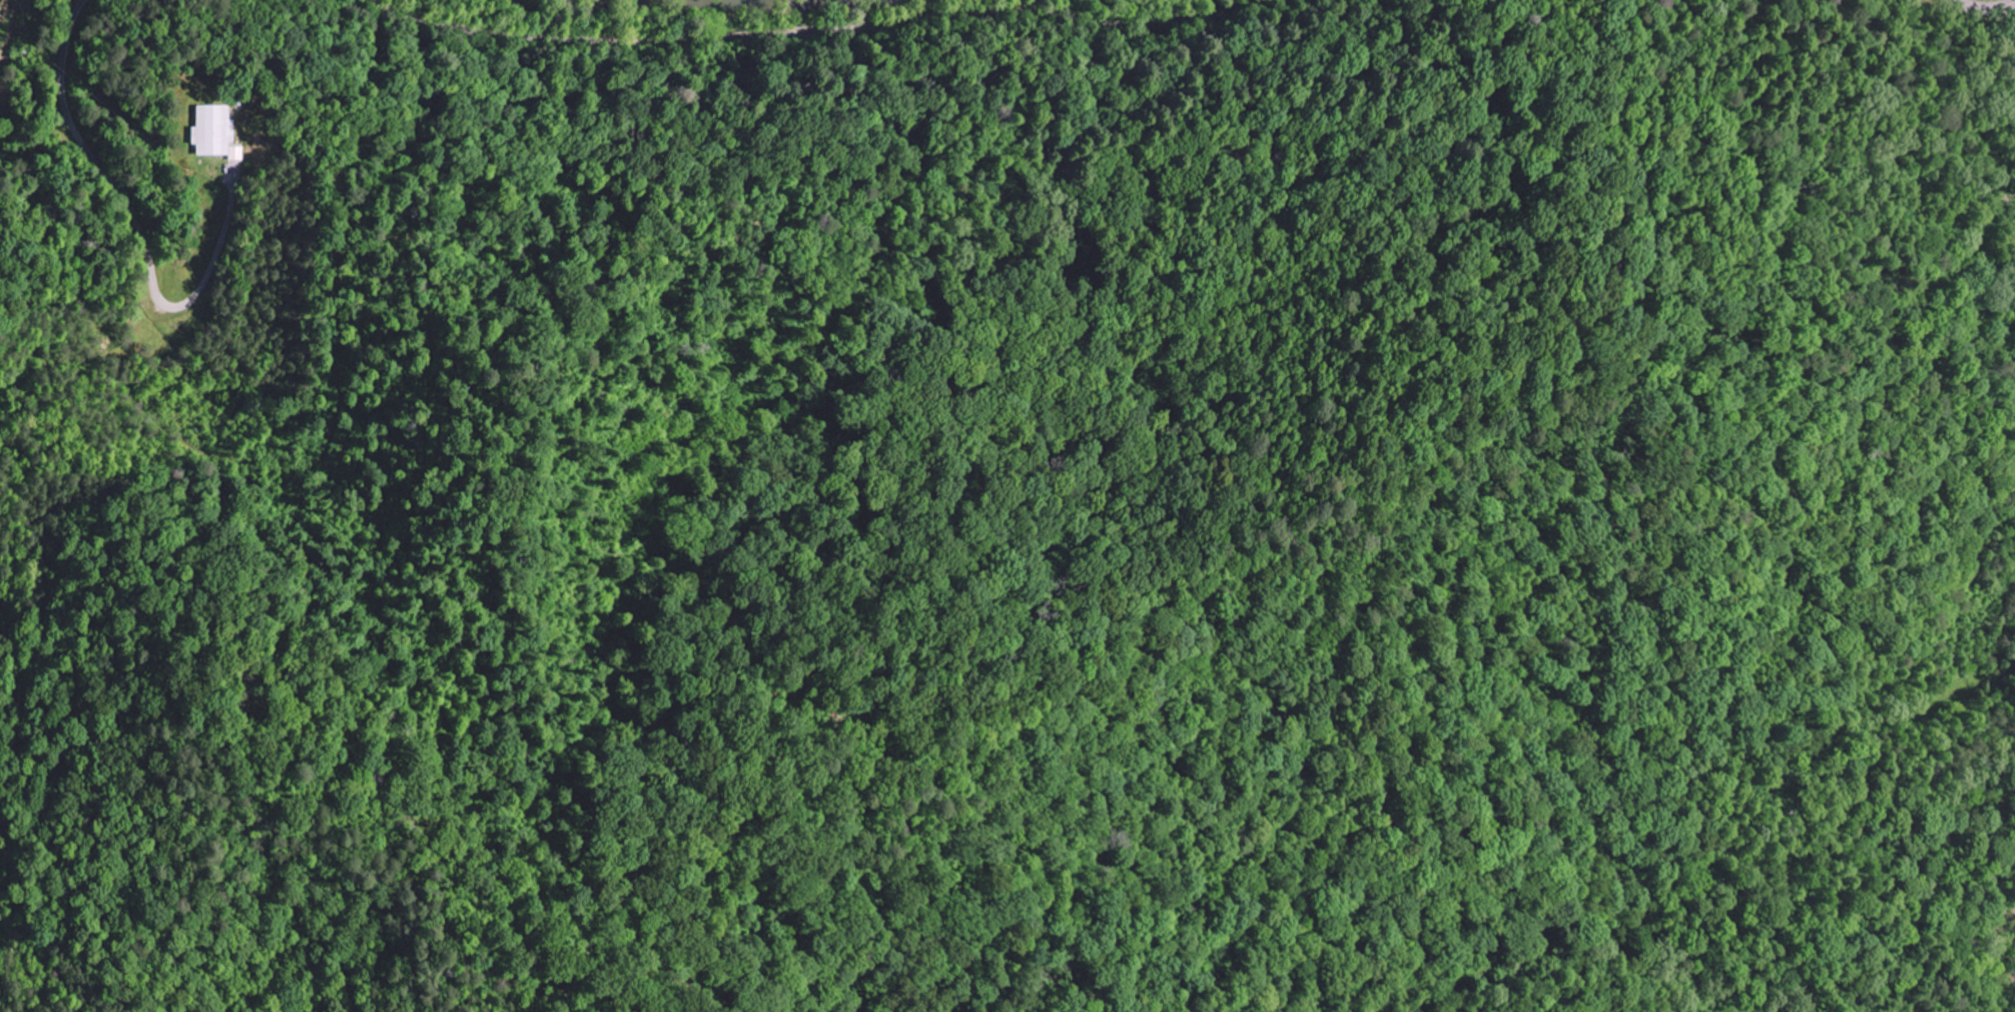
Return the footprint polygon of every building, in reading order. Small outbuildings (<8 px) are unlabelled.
[(226,106),(193,106),(193,127),(188,127),(189,145),(194,145),(194,156),(227,155),(227,143),(232,142),(232,120),(227,120),(226,106)] [(241,147),(227,147),(227,161),(240,161),(241,147)]
